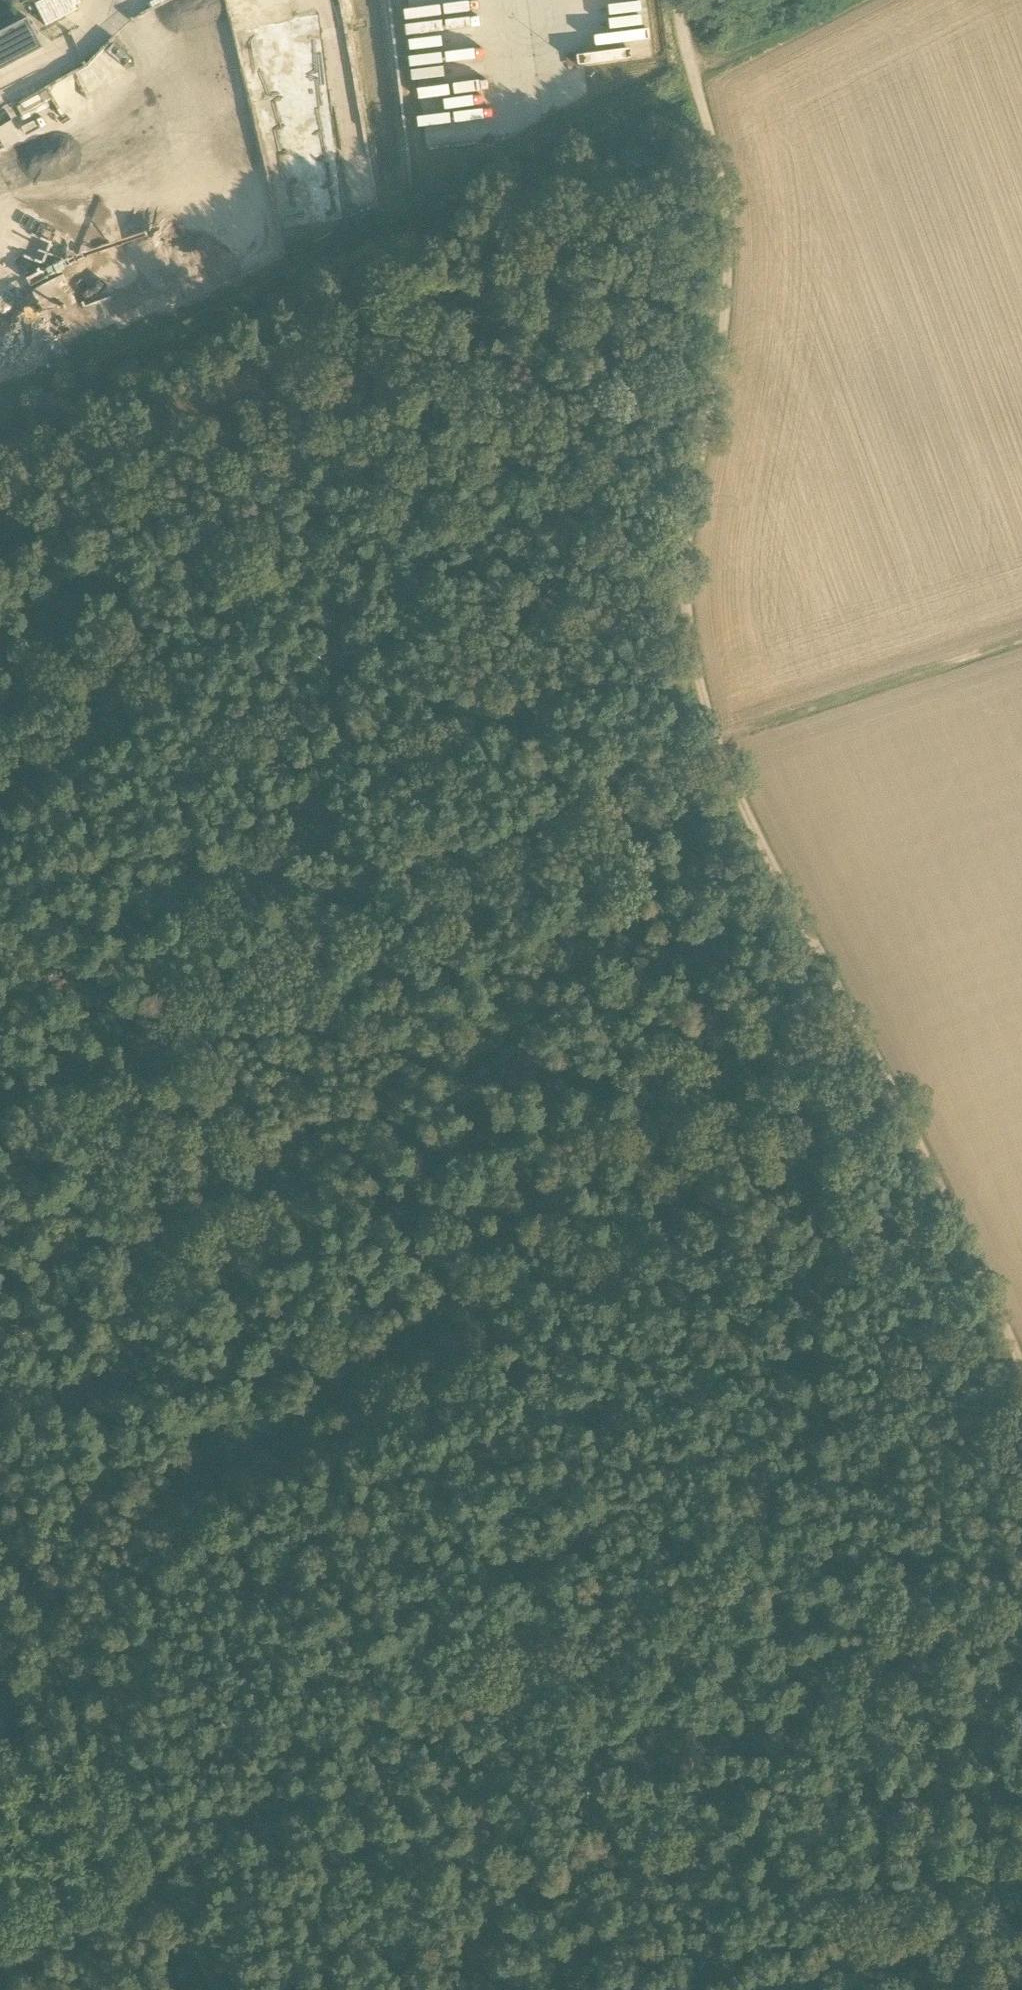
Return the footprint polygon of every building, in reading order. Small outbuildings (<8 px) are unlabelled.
[(28,18),(0,32),(0,71),(43,48),(28,18)]
